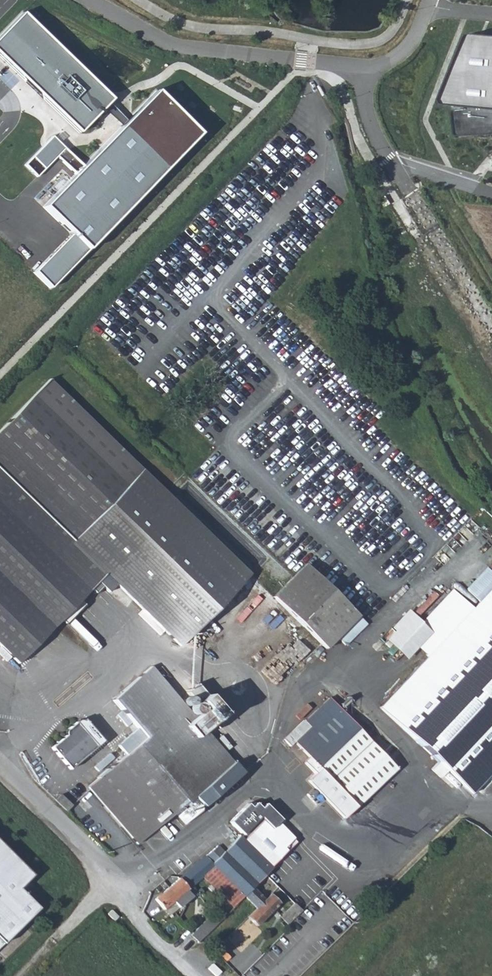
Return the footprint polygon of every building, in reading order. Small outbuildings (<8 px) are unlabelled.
[(0,35),(0,55),(32,86),(82,133),(109,106),(115,100),(22,13),(0,35)] [(438,103),(468,107),(453,109),(454,135),(491,133),(491,39),(469,38),(438,103)] [(76,175),(43,208),(71,236),(34,273),(51,291),(54,288),(87,254),(202,136),(156,93),(132,117),(127,123),(84,167),(76,175)] [(115,100),(109,106),(127,123),(132,117),(115,100)] [(84,167),(52,138),(28,162),(25,165),(39,178),(57,157),(76,175),(84,167)] [(48,561),(140,463),(49,377),(0,428),(0,613),(48,561)] [(48,561),(85,595),(107,573),(180,646),(253,572),(172,494),(140,463),(48,561)] [(21,660),(85,595),(48,561),(0,613),(0,640),(21,660)] [(274,591),(305,621),(335,593),(303,561),(274,591)] [(377,711),(470,796),(491,771),(491,589),(445,639),(430,655),(377,711)] [(305,621),(330,645),(359,616),(335,593),(305,621)] [(430,655),(445,639),(437,631),(422,646),(430,655)] [(90,784),(139,842),(183,802),(192,794),(235,757),(208,725),(182,696),(175,688),(153,663),(142,672),(112,698),(136,726),(128,733),(137,743),(125,753),(90,784)] [(182,696),(208,725),(224,712),(208,693),(201,699),(192,689),(182,696)] [(299,731),(325,704),(323,702),(297,729),(299,731)] [(299,731),(303,735),(291,747),(313,770),(303,781),(339,822),(393,770),(325,704),(299,731)] [(51,747),(70,768),(96,745),(102,740),(84,718),(82,720),(79,719),(77,719),(66,729),(64,736),(51,747)] [(117,742),(125,753),(137,743),(128,733),(117,742)] [(55,798),(64,807),(71,801),(62,792),(55,798)] [(183,802),(192,812),(201,804),(192,794),(183,802)] [(185,871),(194,879),(204,871),(225,893),(247,872),(256,880),(307,830),(294,817),(276,834),(264,823),(245,841),(232,827),(185,871)] [(38,905),(23,889),(29,883),(24,878),(30,872),(0,841),(0,942),(38,905)] [(154,898),(164,908),(173,900),(178,904),(193,890),(193,888),(189,885),(194,879),(185,871),(158,897),(156,896),(154,898)] [(225,893),(235,903),(242,896),(254,886),(258,882),(256,880),(247,872),(225,893)] [(242,896),(255,909),(248,917),(256,926),(280,903),(272,894),(266,899),(254,886),(242,896)] [(117,915),(110,908),(107,912),(113,919),(117,915)] [(189,934),(200,944),(219,925),(209,915),(189,934)]
